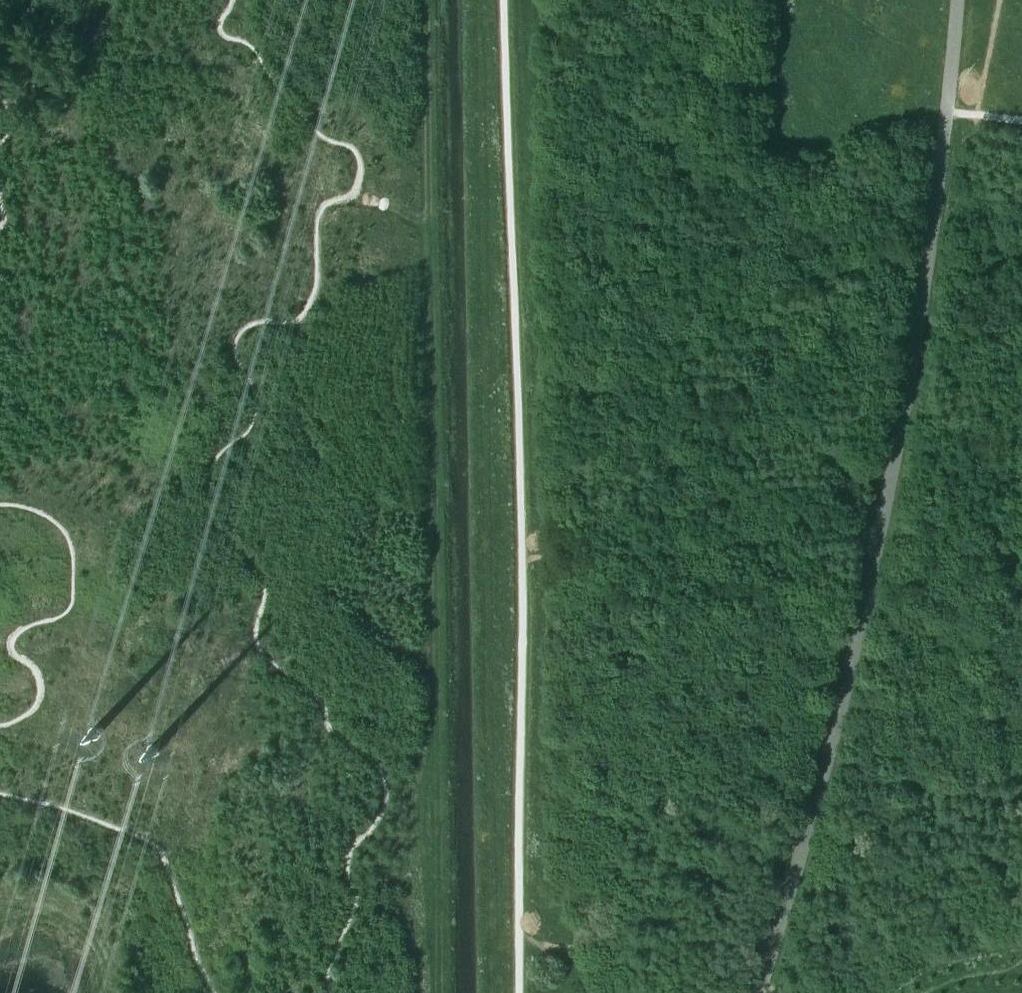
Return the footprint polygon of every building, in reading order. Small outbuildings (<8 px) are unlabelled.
[(89,733),(89,734),(89,735),(89,737),(90,738),(91,739),(92,739),(93,740),(94,740),(95,739),(96,739),(97,738),(98,737),(99,736),(99,735),(99,733),(98,732),(98,731),(97,730),(96,730),(95,729),(93,729),(92,730),(91,730),(90,731),(89,732),(89,733)] [(148,750),(147,751),(147,752),(148,754),(148,755),(149,755),(150,756),(152,756),(153,757),(154,756),(155,756),(156,755),(157,754),(158,753),(158,752),(158,750),(157,749),(157,748),(156,747),(155,747),(153,746),(152,746),(151,746),(150,747),(149,748),(148,749),(148,750)]
